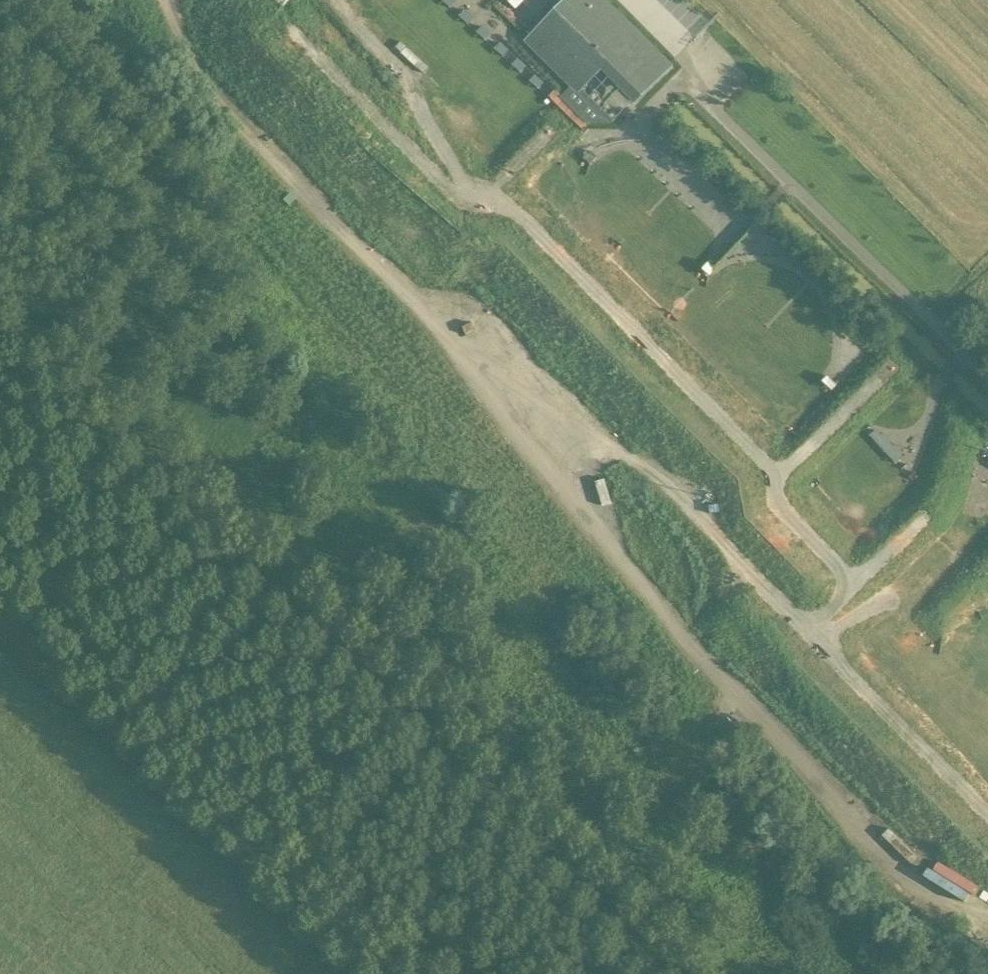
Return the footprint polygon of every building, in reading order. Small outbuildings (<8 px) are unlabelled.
[(509,3),(516,10),(526,0),(512,0),(509,3)] [(604,0),(570,0),(531,40),(581,88),(636,31),(604,0)] [(555,93),(549,99),(584,131),(589,125),(555,93)]
